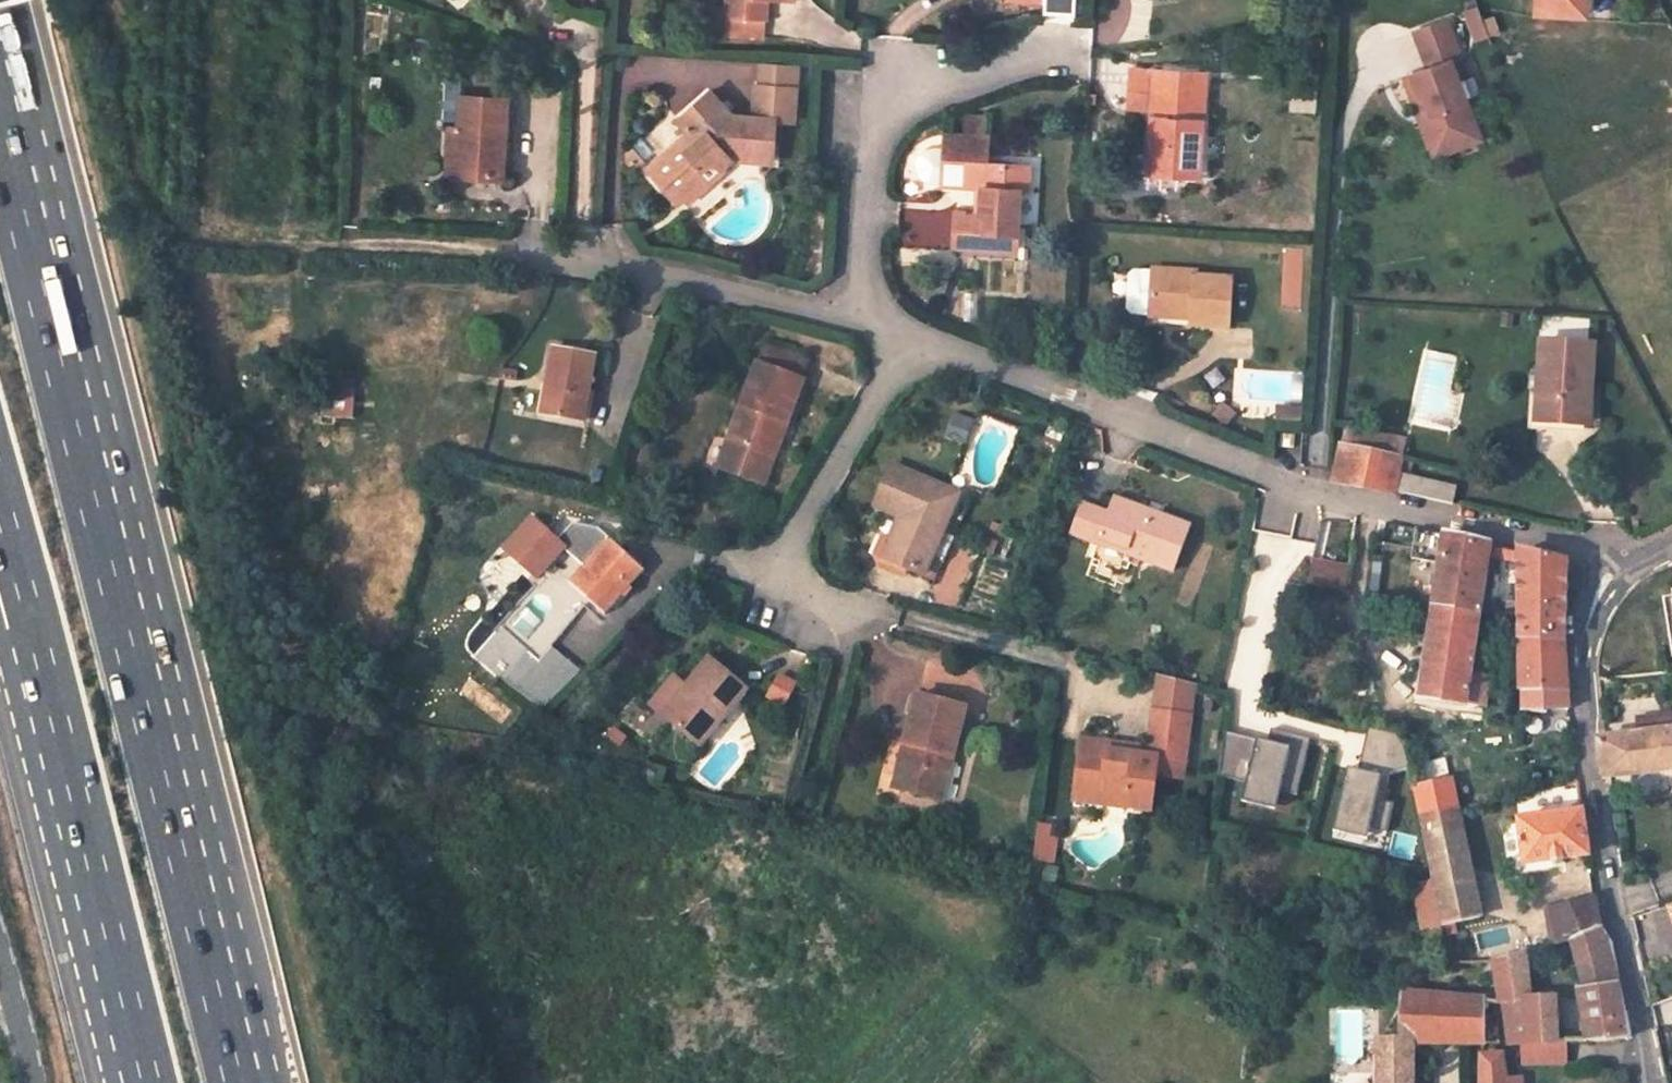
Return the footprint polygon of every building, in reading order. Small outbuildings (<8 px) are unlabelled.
[(1540,12),(1588,14),(1589,0),(1540,0),(1540,12)] [(1463,57),(1449,19),(1416,32),(1430,69),(1406,78),(1419,111),(1430,107),(1441,134),(1452,139),(1480,128),(1454,61),(1463,57)] [(1323,32),(1304,32),(1303,41),(1323,41),(1323,32)] [(1206,77),(1157,75),(1152,162),(1180,163),(1179,176),(1202,177),(1206,77)] [(797,88),(756,85),(754,118),(776,119),(795,121),(797,88)] [(737,117),(718,94),(685,120),(694,132),(651,167),(668,188),(673,184),(686,200),(736,161),(774,163),(776,119),(754,118),(737,117)] [(508,98),(464,96),(459,172),(497,174),(499,145),(506,145),(508,98)] [(1441,134),(1430,107),(1419,111),(1437,158),(1484,140),(1480,128),(1452,139),(1441,134)] [(991,139),(947,135),(946,151),(990,154),(991,139)] [(990,154),(946,151),(944,184),(985,186),(986,162),(989,163),(990,154)] [(971,247),(1017,249),(1020,190),(1021,190),(1029,190),(1030,164),(989,163),(986,162),(985,186),(983,213),(973,213),(961,212),(959,246),(971,247)] [(1152,162),(1151,174),(1179,176),(1180,163),(1152,162)] [(1193,275),(1155,272),(1136,271),(1130,276),(1128,313),(1132,318),(1152,319),(1153,310),(1190,314),(1190,322),(1189,327),(1227,330),(1230,284),(1192,282),(1193,275)] [(1153,310),(1152,319),(1190,322),(1190,314),(1153,310)] [(1597,349),(1544,345),(1538,422),(1587,425),(1589,375),(1595,375),(1597,349)] [(584,422),(595,356),(553,348),(548,383),(553,384),(548,414),(584,422)] [(802,379),(754,360),(740,399),(749,402),(734,440),(774,455),(802,379)] [(740,399),(726,436),(734,440),(749,402),(740,399)] [(1407,438),(1348,426),(1345,444),(1403,457),(1407,438)] [(1295,437),(1285,434),(1282,444),(1293,447),(1295,437)] [(1403,457),(1345,444),(1337,481),(1395,494),(1403,457)] [(925,572),(955,488),(889,463),(874,504),(898,514),(883,557),(925,572)] [(1446,487),(1412,481),(1408,496),(1407,503),(1441,510),(1443,498),(1446,487)] [(1193,531),(1119,502),(1113,516),(1085,505),(1074,532),(1102,544),(1104,539),(1130,550),(1128,554),(1176,574),(1193,531)] [(539,580),(572,546),(535,510),(502,543),(539,580)] [(1416,530),(1411,559),(1441,565),(1421,695),(1484,706),(1489,676),(1470,672),(1478,612),(1488,546),(1416,530)] [(643,569),(608,537),(571,581),(605,611),(643,569)] [(1504,550),(1502,559),(1520,563),(1520,554),(1504,550)] [(1566,564),(1520,554),(1520,563),(1520,616),(1521,641),(1562,641),(1566,564)] [(1315,558),(1312,584),(1349,587),(1351,561),(1315,558)] [(1559,707),(1558,698),(1569,698),(1562,641),(1521,641),(1522,715),(1542,716),(1541,707),(1559,707)] [(747,689),(710,659),(687,687),(692,691),(669,719),(701,746),(747,689)] [(687,687),(664,715),(669,719),(692,691),(687,687)] [(967,704),(919,693),(907,741),(915,743),(904,788),(944,797),(967,704)] [(1644,705),(1646,722),(1661,720),(1663,738),(1671,737),(1671,701),(1644,705)] [(1644,705),(1622,708),(1624,725),(1646,722),(1644,705)] [(1559,716),(1559,707),(1541,707),(1542,716),(1559,716)] [(1188,714),(1151,709),(1148,731),(1158,732),(1154,757),(1112,751),(1114,740),(1083,736),(1075,784),(1104,788),(1102,801),(1148,808),(1154,771),(1179,776),(1188,714)] [(1591,766),(1599,765),(1666,755),(1663,738),(1661,720),(1646,722),(1624,725),(1592,728),(1587,730),(1591,766)] [(1285,791),(1297,794),(1309,744),(1230,725),(1218,775),(1247,782),(1243,799),(1281,808),(1285,791)] [(1367,762),(1404,767),(1408,735),(1372,730),(1367,762)] [(1148,731),(1146,745),(1114,740),(1112,751),(1154,757),(1158,732),(1148,731)] [(907,741),(896,786),(904,788),(915,743),(907,741)] [(1353,766),(1346,831),(1377,834),(1384,770),(1353,766)] [(1457,809),(1451,781),(1414,788),(1421,817),(1457,809)] [(1075,784),(1073,804),(1101,808),(1102,801),(1104,788),(1075,784)] [(1443,926),(1479,918),(1457,809),(1421,817),(1434,879),(1443,926)] [(1581,810),(1520,820),(1522,838),(1513,839),(1514,851),(1524,850),(1526,865),(1585,856),(1588,856),(1581,810)] [(1413,883),(1422,931),(1443,926),(1434,879),(1413,883)] [(1610,945),(1599,925),(1594,898),(1546,911),(1551,947),(1572,944),(1584,994),(1578,994),(1584,1043),(1609,1042),(1621,1038),(1628,1037),(1610,945)] [(1477,947),(1485,945),(1479,918),(1443,926),(1447,947),(1476,941),(1477,947)] [(1506,1004),(1511,1044),(1524,1044),(1558,1043),(1555,998),(1528,1000),(1523,954),(1483,965),(1485,1002),(1506,1004)] [(1484,1044),(1485,1002),(1401,994),(1400,1041),(1379,1041),(1379,1082),(1414,1082),(1414,1043),(1482,1044),(1484,1044)] [(1525,1066),(1569,1065),(1568,1043),(1558,1043),(1524,1044),(1525,1066)] [(1504,1056),(1484,1056),(1483,1082),(1523,1082),(1522,1079),(1508,1079),(1504,1056)]
